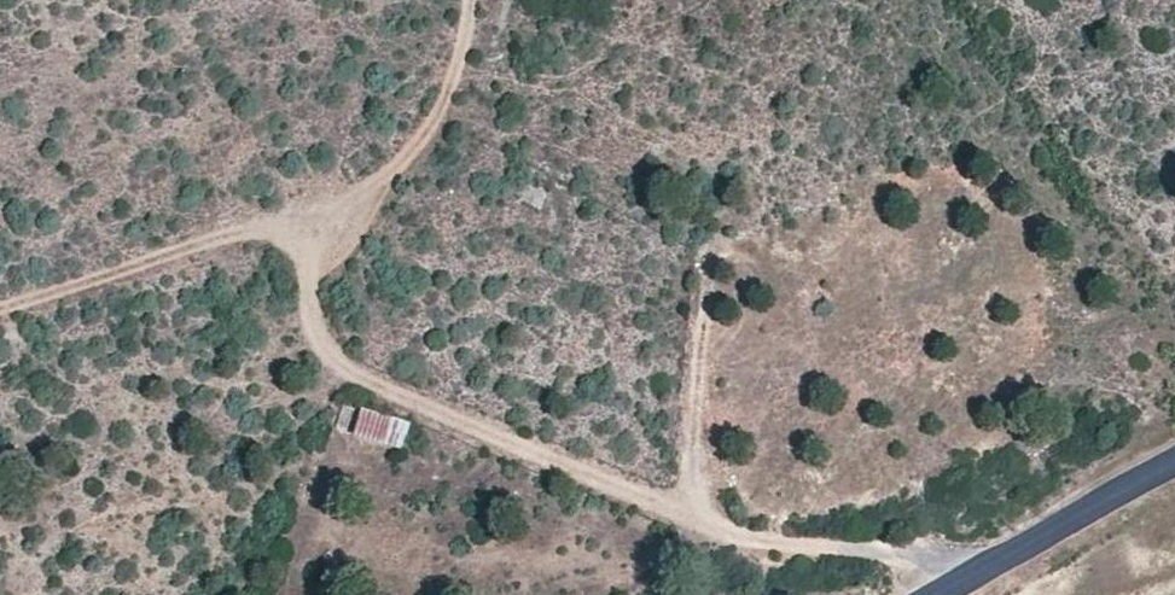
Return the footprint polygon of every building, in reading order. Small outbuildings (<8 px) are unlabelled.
[(360,410),(341,404),(335,424),(354,430),(360,410)] [(409,421),(361,406),(360,410),(354,430),(403,445),(409,421)]
